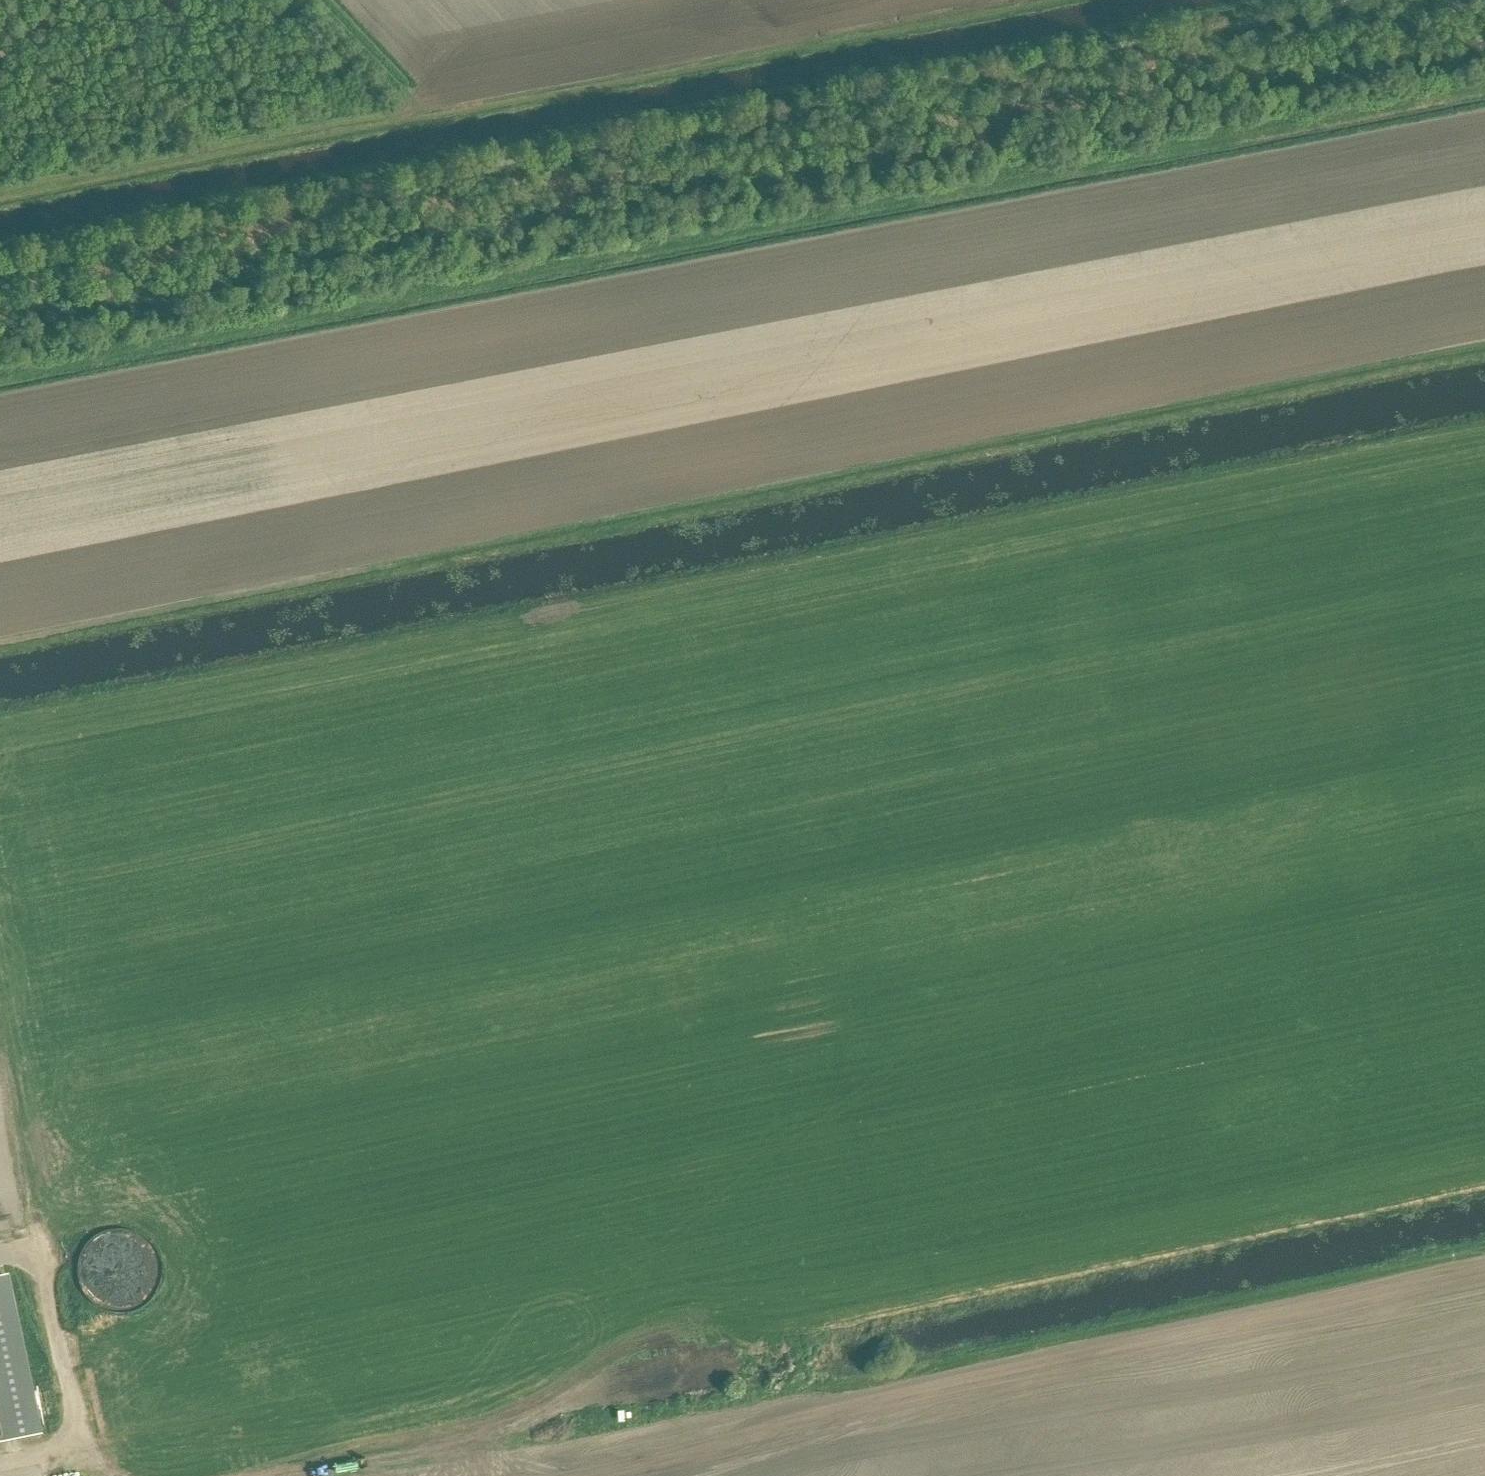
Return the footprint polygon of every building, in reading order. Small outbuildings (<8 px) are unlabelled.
[(128,1235),(119,1235),(111,1236),(102,1239),(95,1243),(92,1246),(86,1253),(82,1261),(80,1269),(79,1278),(81,1286),(84,1294),(88,1302),(94,1308),(98,1310),(105,1314),(114,1317),(122,1317),(127,1317),(135,1315),(143,1311),(150,1306),(155,1299),(159,1291),(162,1283),(162,1274),(161,1266),(158,1258),(156,1254),(150,1247),(144,1242),(136,1237),(128,1235)] [(5,1277),(0,1278),(0,1445),(39,1436),(5,1277)]
